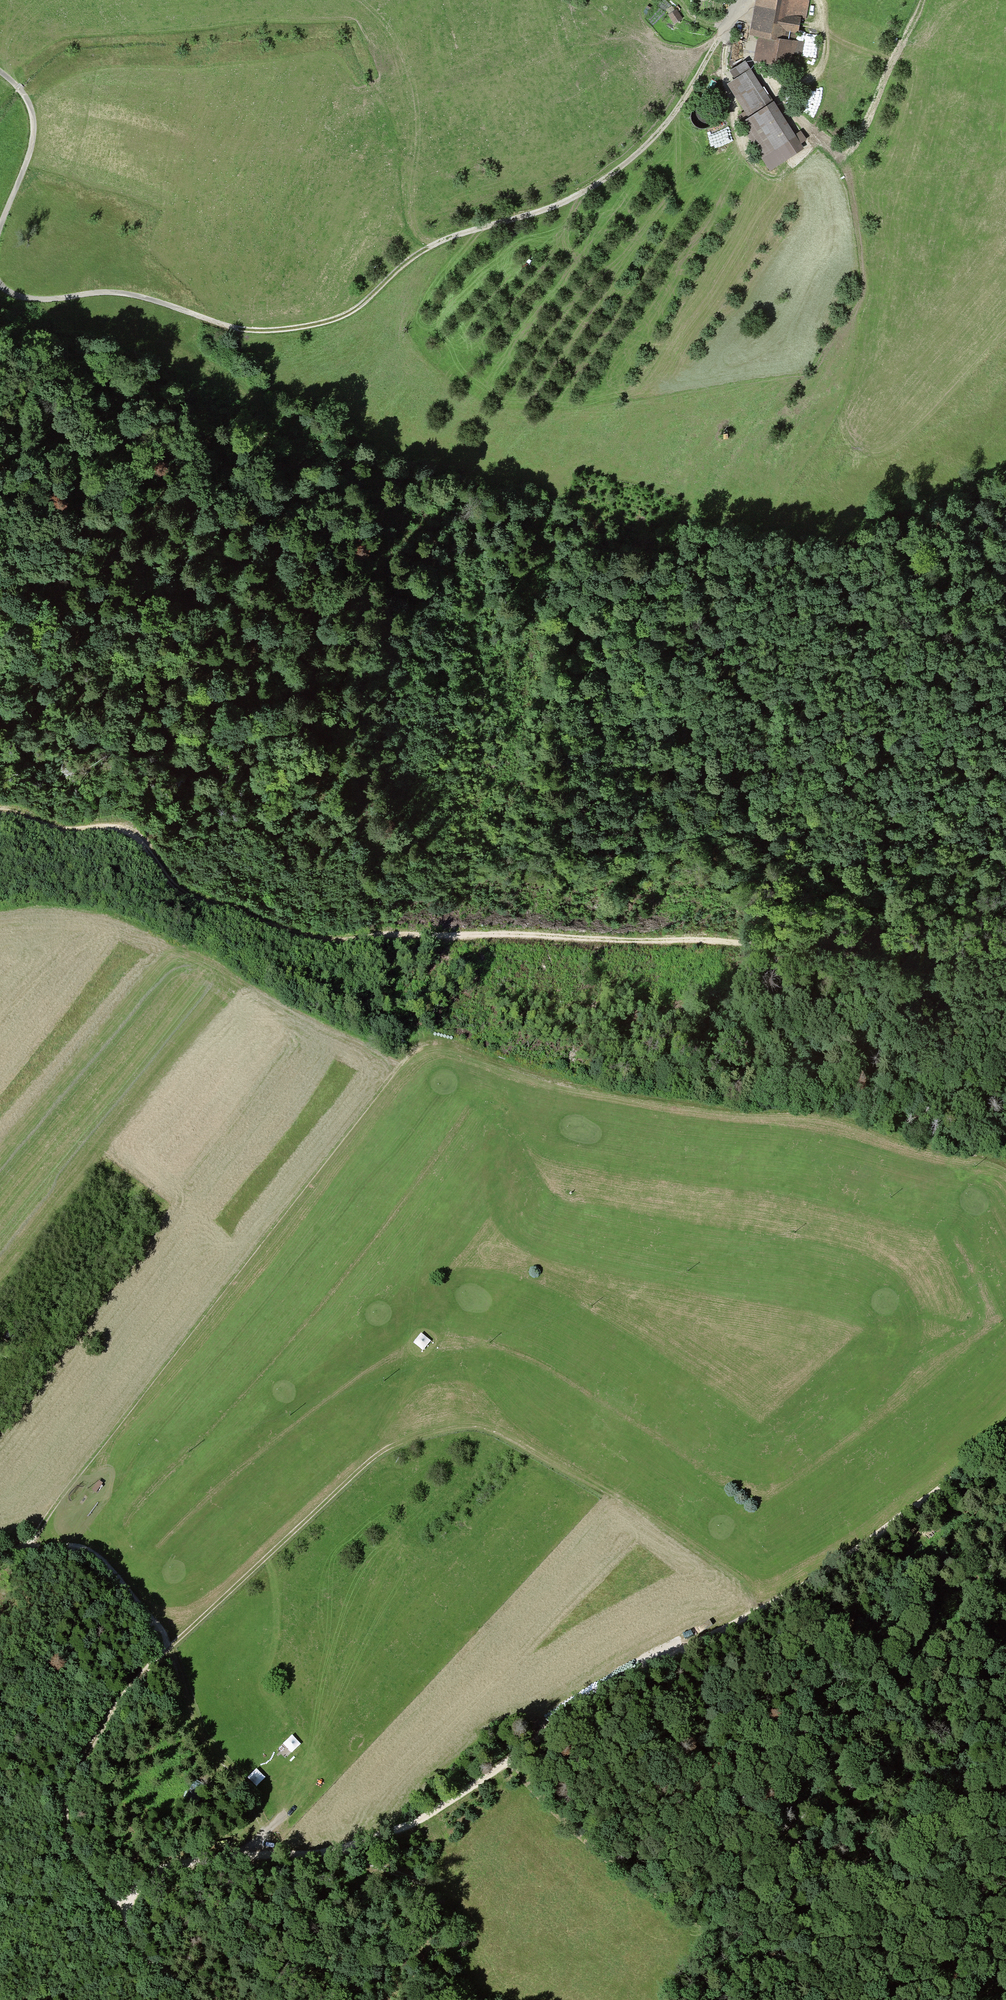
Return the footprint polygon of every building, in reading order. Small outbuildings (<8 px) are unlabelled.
[(793,41),(797,19),(787,17),(790,0),(763,0),(762,6),(756,5),(754,13),(760,14),(756,35),(765,36),(760,60),(787,65),(789,52),(799,54),(801,42),(793,41)] [(673,24),(680,19),(675,11),(668,15),(673,24)] [(770,104),(748,70),(734,79),(758,116),(743,125),(762,156),(791,138),(770,104)] [(779,78),(780,78),(782,77),(782,76),(783,74),(782,73),(781,71),(780,70),(779,70),(777,70),(776,71),(775,73),(774,74),(775,76),(776,77),(777,78),(779,78)]
